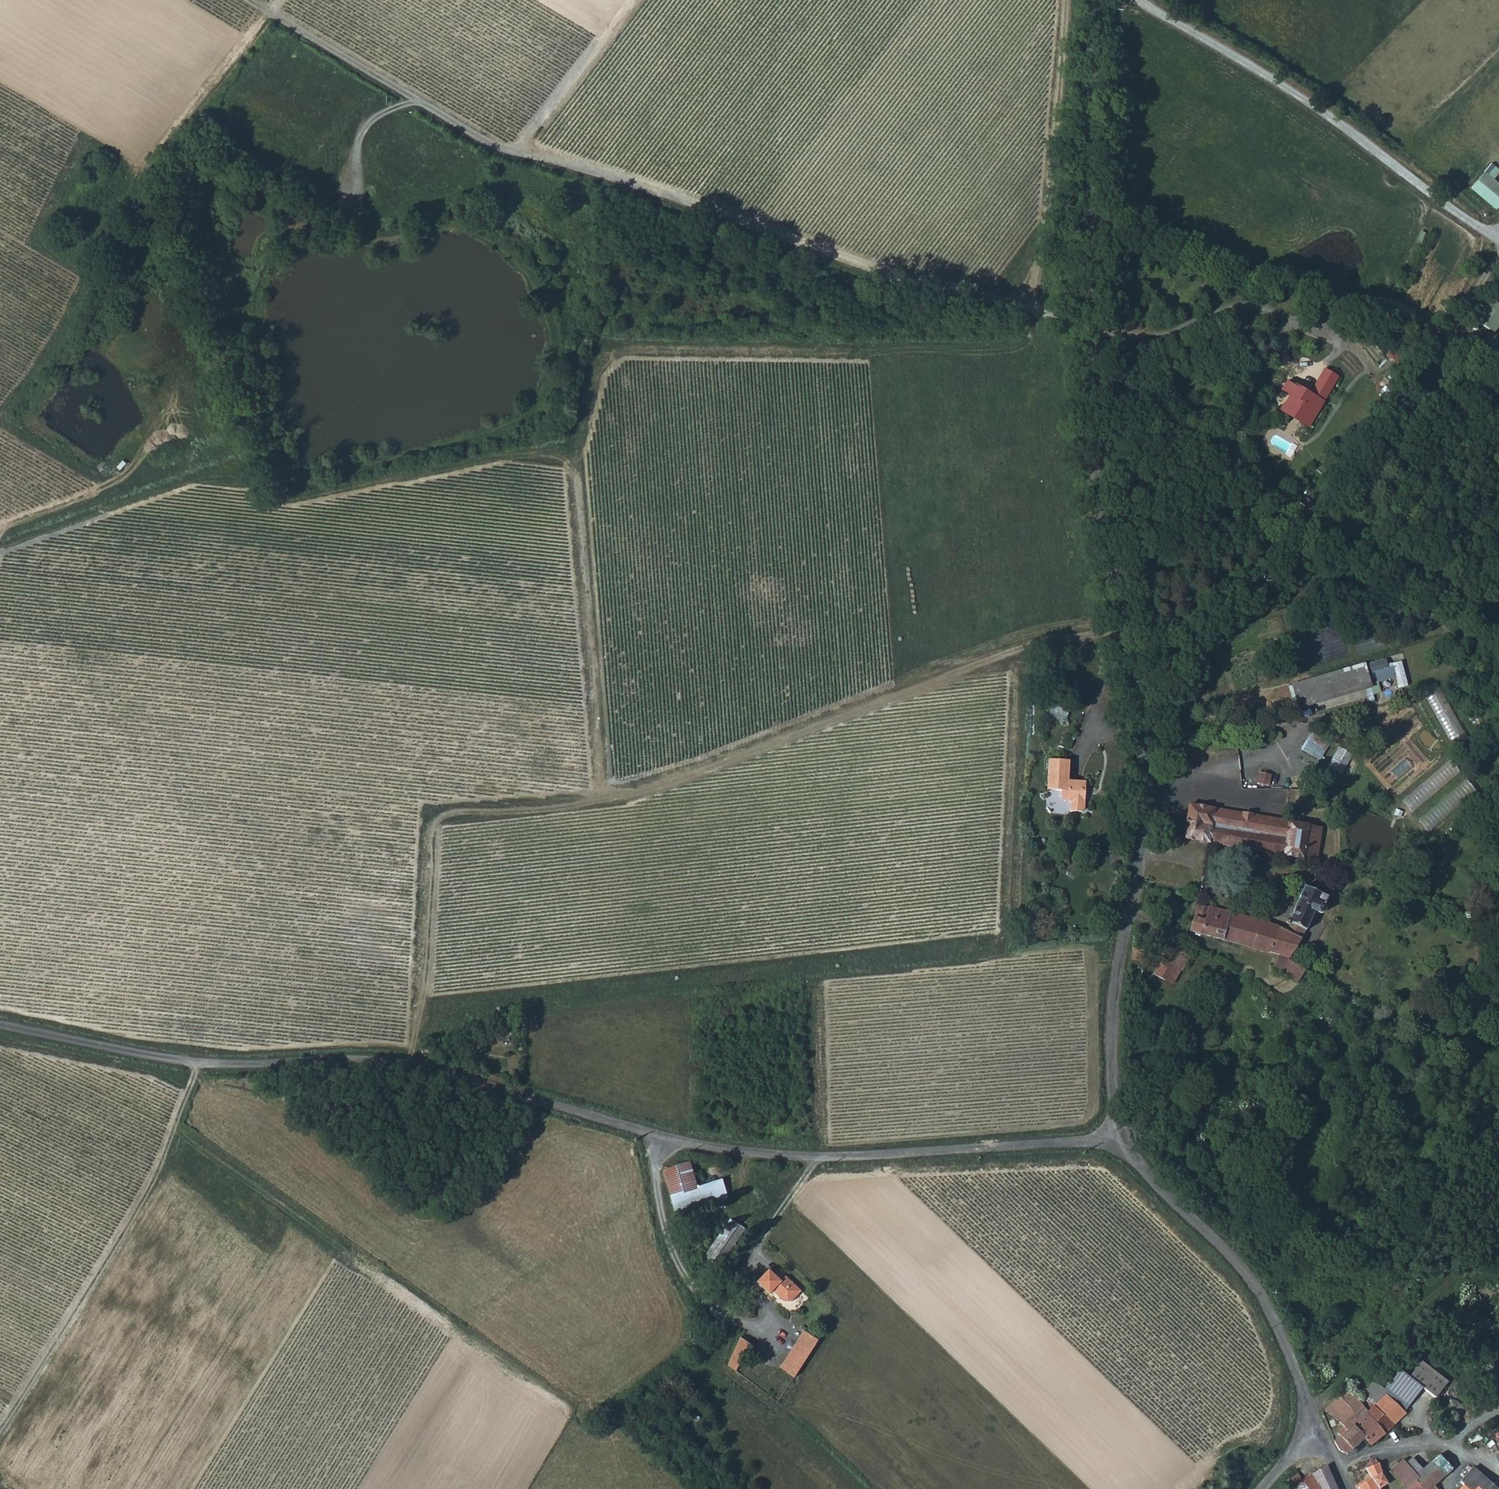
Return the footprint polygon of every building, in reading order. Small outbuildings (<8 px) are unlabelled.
[(1468,187),(1495,209),(1498,204),(1498,184),(1481,170),(1468,187)] [(1290,395),(1281,411),(1307,427),(1337,378),(1325,371),(1310,395),(1288,382),(1282,390),(1290,395)] [(1361,665),(1288,681),(1294,707),(1367,691),(1361,665)] [(1047,717),(1063,718),(1065,703),(1048,701),(1047,717)] [(1304,738),(1298,749),(1312,755),(1317,744),(1304,738)] [(1044,758),(1042,789),(1055,790),(1055,800),(1066,801),(1065,811),(1080,812),(1082,780),(1065,779),(1066,759),(1044,758)] [(1272,775),(1259,772),(1257,783),(1269,785),(1272,775)] [(1335,808),(1337,797),(1323,794),(1323,800),(1330,801),(1329,807),(1335,808)] [(1184,837),(1304,858),(1309,825),(1190,803),(1184,837)] [(1309,825),(1304,858),(1316,861),(1322,827),(1309,825)] [(1291,923),(1287,931),(1302,937),(1306,932),(1315,911),(1321,913),(1325,912),(1325,908),(1324,907),(1328,897),(1305,886),(1288,922),(1291,923)] [(1190,929),(1190,930),(1206,935),(1232,943),(1239,915),(1196,905),(1190,929)] [(1298,957),(1292,953),(1302,937),(1287,931),(1275,926),(1261,920),(1239,915),(1232,943),(1277,956),(1273,970),(1289,977),(1297,982),(1306,970),(1295,962),(1298,957)] [(1172,944),(1170,948),(1188,958),(1190,954),(1172,944)] [(1130,963),(1144,965),(1146,950),(1132,948),(1130,963)] [(1165,977),(1169,970),(1177,975),(1179,971),(1180,971),(1188,958),(1170,948),(1160,965),(1157,963),(1154,969),(1152,971),(1164,978),(1165,977)] [(1172,982),(1177,975),(1169,970),(1165,977),(1172,982)] [(1270,1003),(1274,996),(1266,990),(1261,998),(1270,1003)] [(505,1021),(495,1024),(499,1036),(508,1033),(505,1021)] [(693,1161),(664,1168),(670,1195),(699,1187),(693,1161)] [(674,1209),(722,1200),(718,1183),(699,1189),(699,1187),(670,1195),(674,1209)] [(730,1236),(726,1243),(733,1247),(737,1240),(730,1236)] [(791,1301),(801,1290),(786,1276),(782,1280),(769,1268),(757,1280),(766,1288),(769,1285),(783,1299),(791,1301)] [(794,1378),(819,1340),(807,1332),(783,1367),(794,1378)] [(749,1342),(740,1336),(740,1338),(727,1366),(733,1370),(749,1342)] [(1412,1384),(1398,1374),(1388,1390),(1376,1403),(1374,1404),(1396,1425),(1408,1413),(1403,1409),(1405,1406),(1400,1401),(1412,1384)] [(1379,1385),(1374,1382),(1365,1392),(1376,1403),(1388,1390),(1379,1385)] [(1347,1388),(1339,1396),(1351,1408),(1358,1401),(1357,1400),(1347,1388)] [(1370,1414),(1382,1427),(1387,1433),(1396,1425),(1374,1404),(1376,1403),(1365,1392),(1357,1400),(1358,1401),(1370,1414)] [(1338,1421),(1351,1408),(1339,1396),(1325,1409),(1338,1421)] [(1353,1425),(1366,1438),(1373,1444),(1387,1433),(1382,1427),(1370,1414),(1358,1401),(1351,1408),(1361,1416),(1353,1425)] [(1348,1430),(1335,1441),(1339,1450),(1346,1453),(1366,1438),(1353,1425),(1361,1416),(1351,1408),(1338,1421),(1348,1430)] [(1442,1424),(1439,1425),(1443,1436),(1453,1433),(1449,1422),(1447,1422),(1445,1419),(1442,1419),(1440,1421),(1442,1424)] [(1431,1462),(1443,1476),(1451,1469),(1440,1454),(1431,1462)] [(1418,1475),(1416,1474),(1408,1464),(1404,1460),(1392,1470),(1409,1488),(1416,1480),(1419,1477),(1418,1475)] [(1359,1487),(1360,1488),(1383,1488),(1382,1488),(1390,1482),(1384,1472),(1380,1462),(1366,1469),(1372,1478),(1359,1487)] [(1424,1469),(1418,1475),(1419,1477),(1416,1480),(1424,1488),(1428,1488),(1433,1485),(1443,1476),(1431,1462),(1427,1466),(1424,1469)] [(1325,1464),(1299,1478),(1296,1474),(1285,1480),(1292,1488),(1337,1488),(1325,1464)] [(1474,1466),(1461,1481),(1464,1484),(1469,1488),(1476,1488),(1478,1486),(1481,1488),(1497,1488),(1474,1466)] [(1409,1488),(1424,1488),(1416,1480),(1409,1488)]
